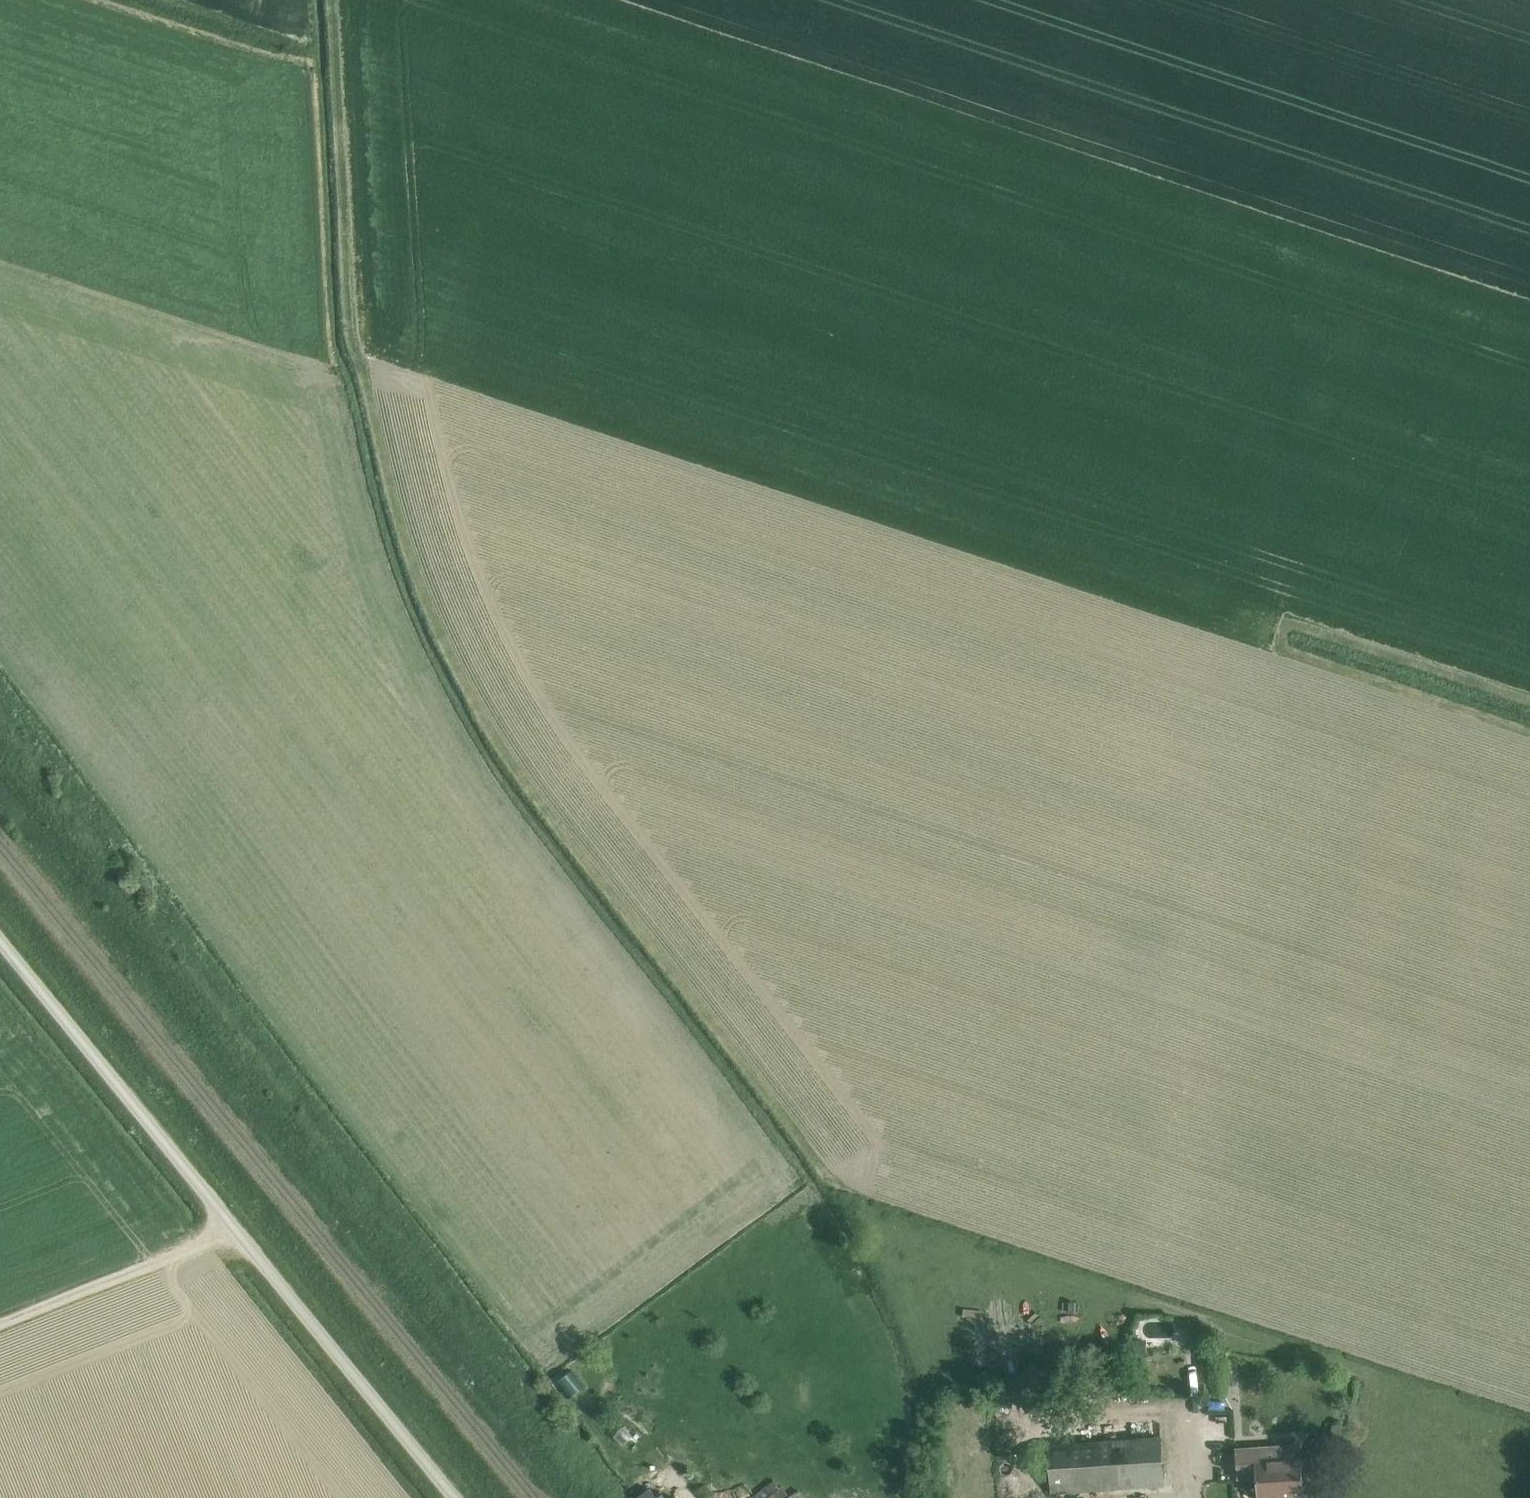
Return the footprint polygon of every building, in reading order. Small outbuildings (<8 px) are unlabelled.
[(1027,1347),(1038,1347),(1038,1326),(1026,1327),(1027,1347)] [(571,1372),(561,1380),(575,1396),(584,1387),(571,1372)] [(1050,1485),(1051,1494),(1163,1487),(1160,1439),(1048,1445),(1048,1456),(1030,1457),(1032,1487),(1050,1485)] [(1264,1449),(1241,1451),(1243,1479),(1256,1478),(1258,1497),(1290,1497),(1302,1497),(1300,1461),(1265,1463),(1264,1449)] [(801,1490),(792,1497),(783,1485),(780,1487),(775,1480),(756,1496),(758,1497),(808,1497),(801,1490)] [(654,1483),(638,1496),(640,1497),(667,1497),(654,1483)]
